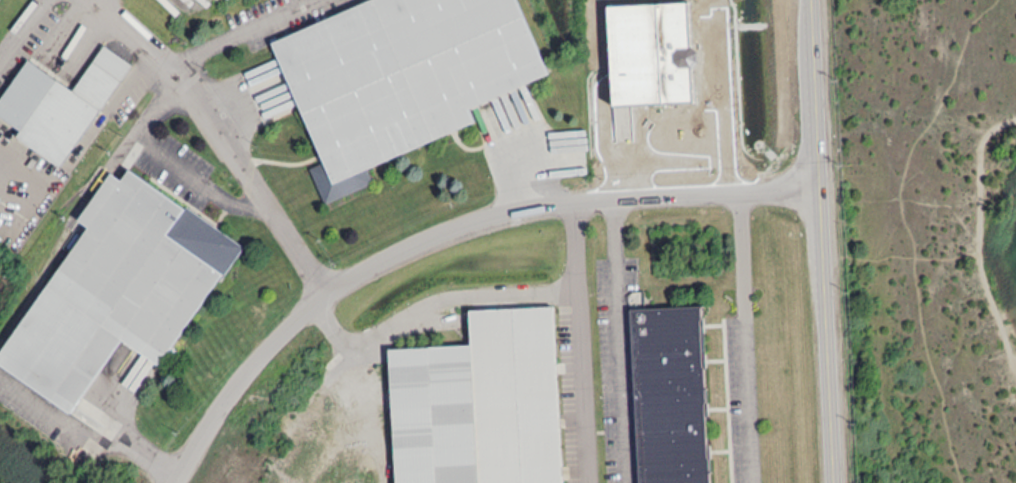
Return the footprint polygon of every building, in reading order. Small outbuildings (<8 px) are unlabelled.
[(321,162),(310,166),(323,201),(373,183),(366,164),(475,124),(469,106),(547,76),(519,0),(363,0),(272,34),(321,162)] [(609,4),(613,104),(695,101),(693,46),(691,46),(689,1),(609,4)] [(0,100),(0,115),(21,129),(16,137),(62,166),(129,61),(102,44),(74,88),(26,58),(0,100)] [(127,170),(121,179),(109,171),(78,220),(84,223),(0,358),(0,366),(72,411),(118,337),(162,365),(240,240),(127,170)] [(471,308),(472,344),(391,347),(396,482),(563,482),(556,305),(471,308)] [(639,482),(710,482),(703,305),(632,308),(639,482)]
